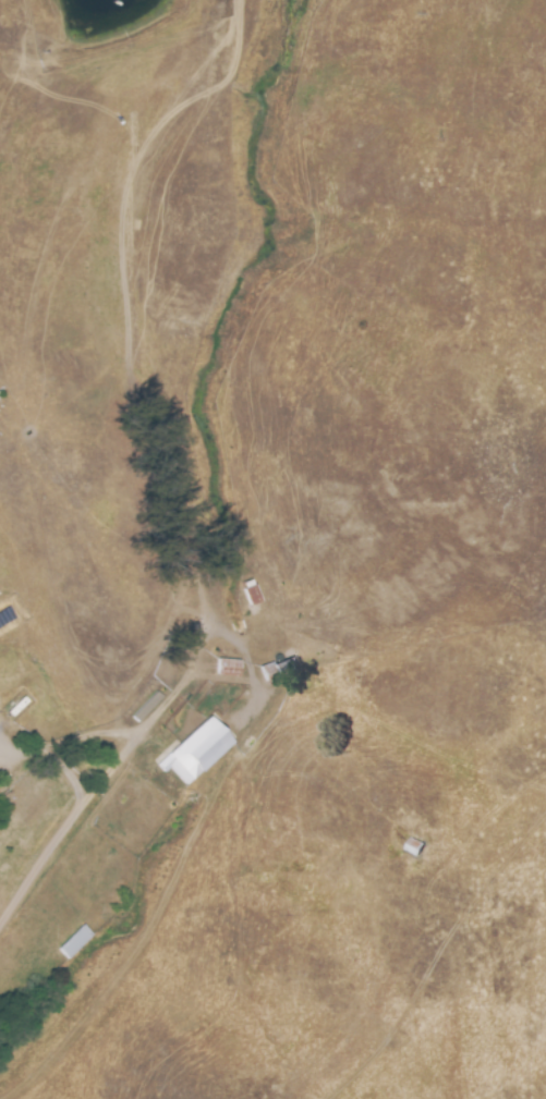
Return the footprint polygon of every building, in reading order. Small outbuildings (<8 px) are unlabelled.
[(248,607),(243,589),(254,586),(259,602),(248,607)] [(239,676),(217,674),(218,659),(240,661),(239,676)] [(267,685),(259,668),(271,663),(272,667),(291,659),(298,673),(267,685)] [(137,722),(132,718),(157,692),(161,697),(137,722)] [(208,718),(232,743),(192,781),(189,778),(184,783),(169,767),(163,772),(157,765),(162,760),(160,758),(163,755),(166,757),(168,755),(169,756),(208,718)] [(417,856),(405,850),(413,837),(424,843),(417,856)] [(60,949),(83,926),(93,935),(69,958),(60,949)]
